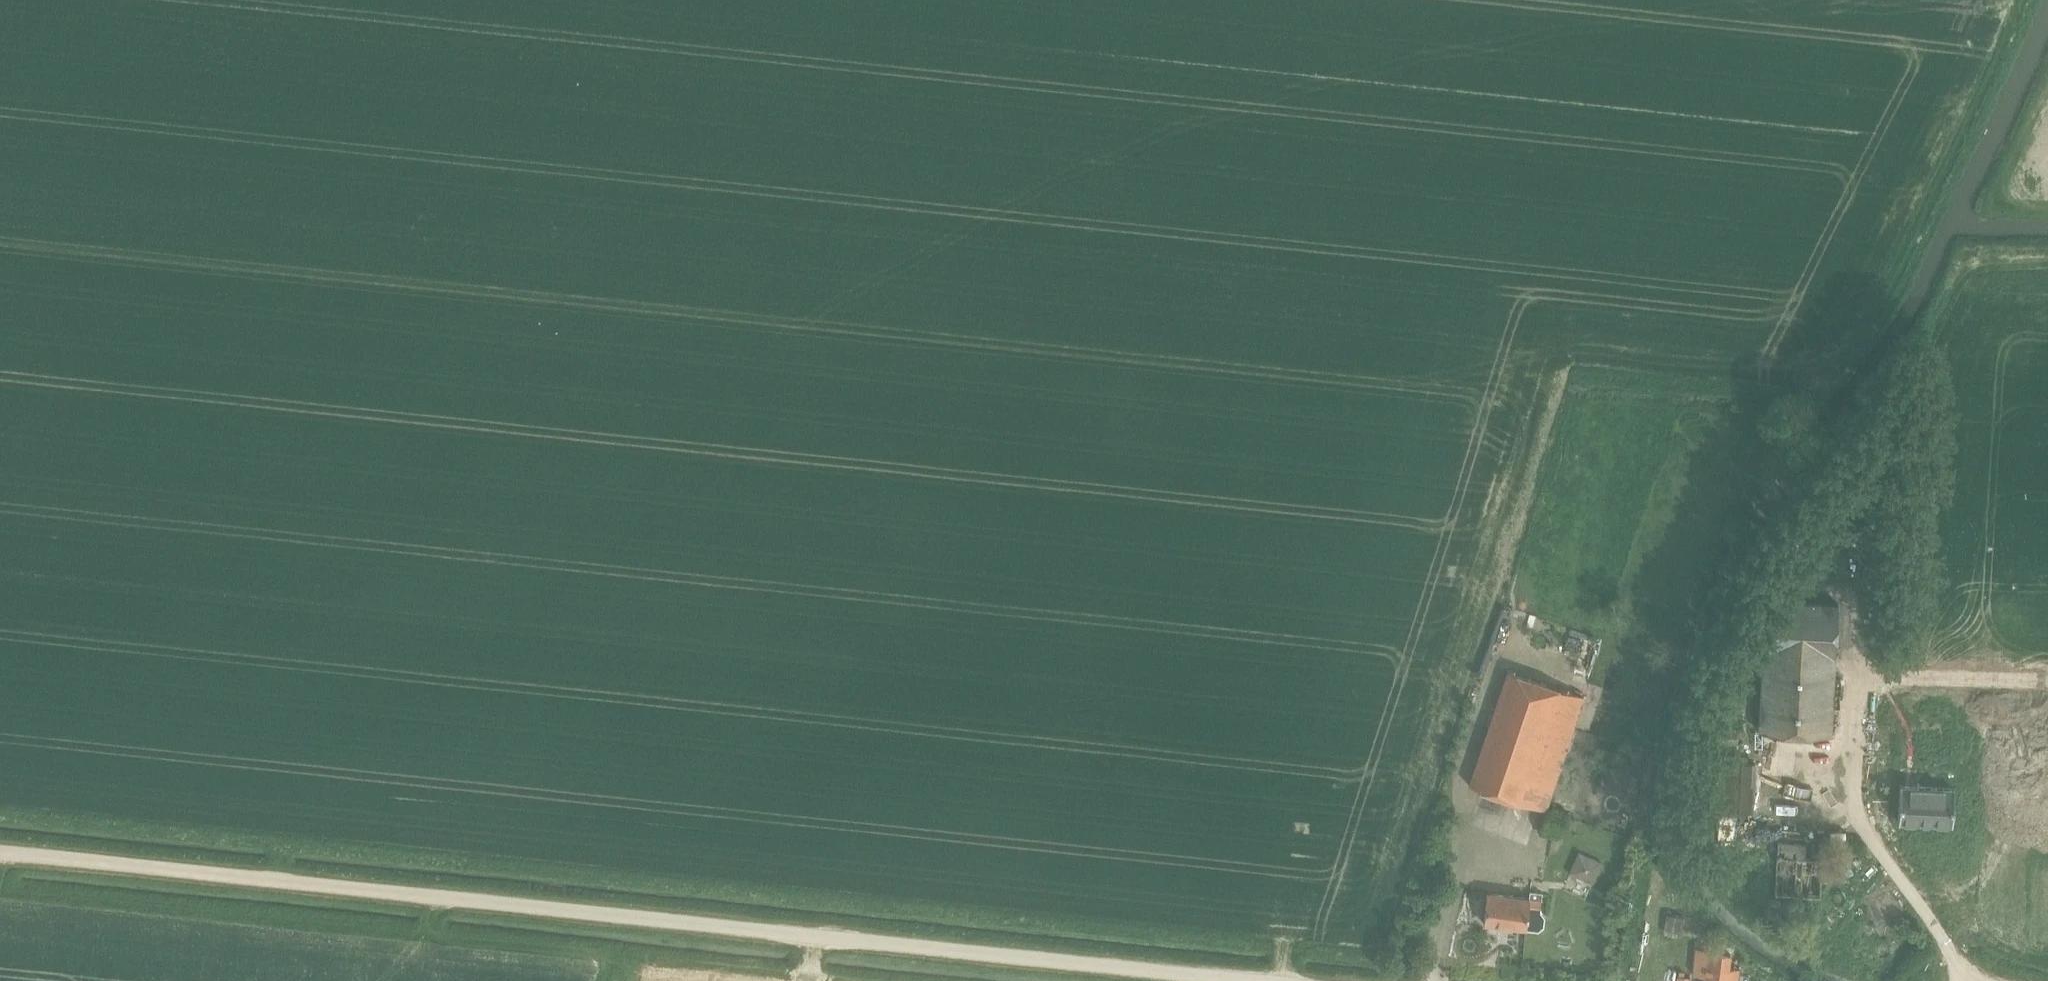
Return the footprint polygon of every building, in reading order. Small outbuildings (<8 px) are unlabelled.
[(1831,734),(1838,603),(1769,599),(1766,650),(1763,650),(1759,730),(1831,734)] [(1546,809),(1552,791),(1584,695),(1508,669),(1470,784),(1546,809)] [(1736,741),(1737,729),(1720,728),(1719,740),(1736,741)] [(1752,811),(1755,763),(1720,761),(1717,809),(1752,811)] [(1901,783),(1898,821),(1951,825),(1954,786),(1901,783)] [(1592,883),(1602,863),(1578,852),(1568,872),(1592,883)] [(1540,910),(1542,892),(1530,891),(1529,897),(1487,893),(1484,922),(1538,928),(1543,924),(1544,915),(1540,910)] [(1681,935),(1683,916),(1666,914),(1664,933),(1681,935)] [(1731,976),(1732,967),(1728,967),(1730,952),(1696,948),(1694,973),(1705,975),(1705,980),(1731,980),(1731,976)]
